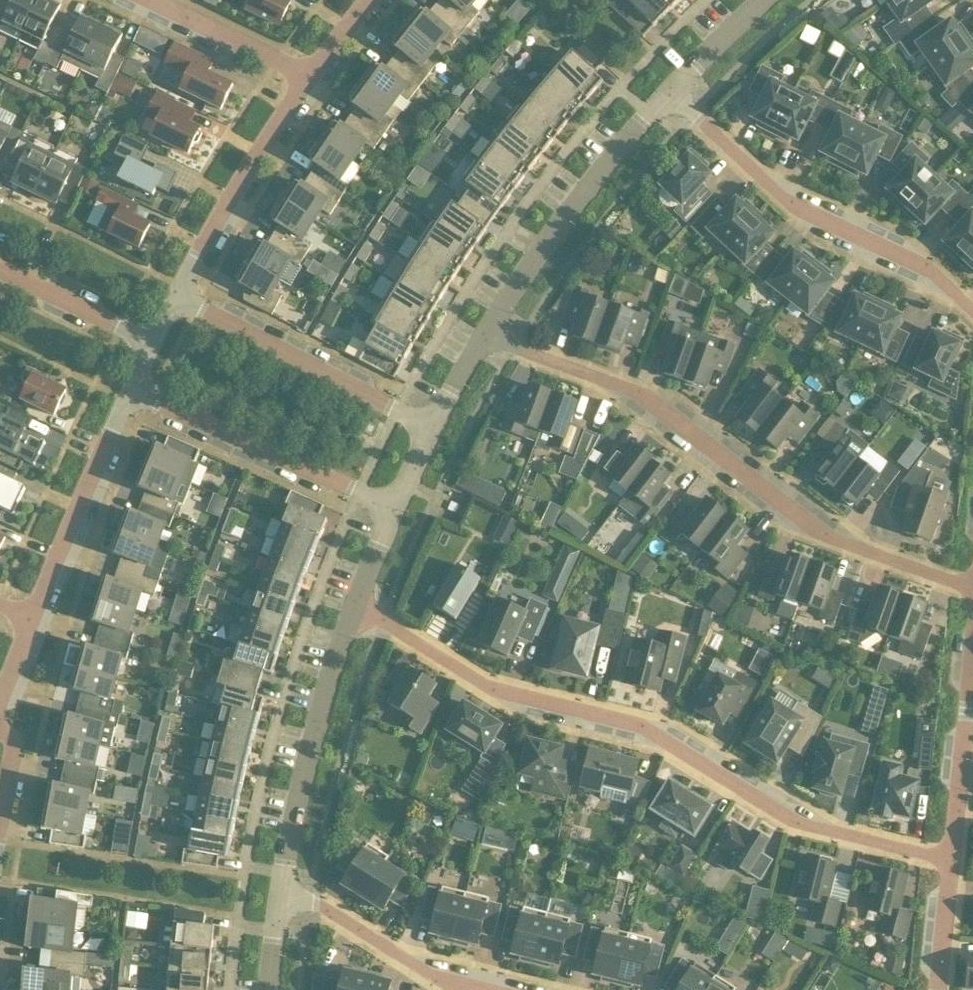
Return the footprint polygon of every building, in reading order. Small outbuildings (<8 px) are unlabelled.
[(39,0),(15,0),(11,9),(0,3),(0,32),(5,22),(24,32),(39,0)] [(61,33),(51,28),(62,4),(54,0),(39,0),(24,32),(20,40),(40,49),(36,57),(47,63),(61,33)] [(292,0),(252,0),(247,10),(280,25),(292,0)] [(466,29),(480,12),(472,6),(477,0),(449,0),(441,9),(466,29)] [(518,23),(532,7),(524,0),(518,0),(506,13),(518,23)] [(644,37),(670,10),(660,0),(613,0),(608,5),(644,37)] [(670,10),(681,0),(660,0),(670,10)] [(901,41),(900,41),(933,18),(926,7),(936,0),(891,0),(888,3),(900,19),(885,29),(896,45),(901,41)] [(404,24),(436,50),(444,40),(452,46),(466,29),(441,9),(433,18),(422,10),(420,13),(416,10),(404,24)] [(82,70),(102,27),(98,25),(99,22),(84,15),(72,38),(61,33),(47,63),(58,68),(62,60),(82,70)] [(932,65),(970,39),(960,25),(957,27),(952,20),(941,28),(933,18),(900,41),(901,41),(911,56),(920,49),(932,65)] [(397,64),(405,70),(423,83),(436,66),(428,59),(436,50),(404,24),(393,39),(396,42),(394,45),(405,54),(397,64)] [(102,27),(82,70),(101,79),(97,87),(109,93),(123,62),(112,57),(124,34),(108,26),(106,30),(102,27)] [(168,39),(166,38),(162,36),(157,34),(153,41),(149,50),(160,55),(168,39)] [(513,58),(524,45),(517,39),(506,52),(513,58)] [(972,86),(972,73),(970,70),(972,68),(972,42),(970,39),(932,65),(946,85),(946,86),(950,90),(943,96),(953,107),(959,100),(972,86)] [(222,110),(234,84),(209,72),(214,62),(176,43),(165,65),(188,76),(181,90),(222,110)] [(557,73),(588,99),(604,82),(595,74),(604,63),(584,45),(574,55),(573,55),(557,73)] [(498,76),(509,63),(501,57),(491,70),(498,76)] [(135,78),(142,64),(129,58),(122,72),(135,78)] [(858,78),(865,66),(857,62),(850,74),(858,78)] [(361,81),(393,105),(401,95),(409,101),(423,83),(405,70),(397,64),(390,74),(378,65),(376,68),(372,66),(361,81)] [(850,69),(842,64),(834,78),(842,82),(850,69)] [(751,91),(763,97),(753,118),(760,122),(758,126),(773,134),(794,92),(780,85),(784,77),(763,67),(751,91)] [(542,91),(573,117),(588,99),(557,73),(542,91)] [(118,90),(124,93),(130,80),(119,74),(110,93),(116,96),(118,90)] [(499,90),(492,84),(493,82),(486,76),(475,89),(490,101),(499,90)] [(356,121),(382,139),(395,121),(386,115),(393,105),(361,81),(350,96),(354,99),(351,102),(363,110),(356,121)] [(882,94),(888,98),(892,97),(895,90),(887,86),(882,94)] [(959,100),(972,114),(972,113),(972,114),(972,86),(959,100)] [(527,109),(559,135),(573,117),(542,91),(527,109)] [(821,126),(833,102),(813,92),(809,100),(794,92),(773,134),(789,141),(791,137),(799,141),(809,120),(821,126)] [(202,134),(200,131),(201,129),(177,117),(183,105),(158,93),(147,116),(159,121),(152,135),(189,153),(194,143),(198,143),(202,134)] [(468,114),(478,101),(470,95),(460,108),(468,114)] [(842,168),(863,127),(849,119),(852,112),(833,102),(821,126),(832,132),(821,153),(829,156),(827,161),(842,168)] [(92,103),(85,106),(82,113),(94,119),(99,107),(92,103)] [(512,128),(544,152),(559,135),(527,109),(521,104),(506,123),(512,128)] [(453,133),(463,120),(455,114),(445,128),(453,133)] [(918,129),(919,130),(926,135),(931,127),(933,124),(924,119),(918,129)] [(22,138),(10,132),(13,127),(0,121),(0,165),(7,169),(22,138)] [(320,139),(353,162),(366,143),(375,149),(382,139),(356,121),(348,131),(337,123),(334,126),(330,123),(320,139)] [(863,127),(842,168),(857,176),(860,172),(867,176),(878,155),(890,161),(902,137),(882,127),(878,134),(863,127)] [(498,146),(530,171),(544,152),(512,128),(498,146)] [(24,133),(22,138),(7,169),(18,174),(14,183),(24,188),(26,191),(29,195),(34,197),(57,149),(24,133)] [(169,194),(178,175),(158,165),(157,166),(144,159),(150,148),(125,135),(115,155),(130,162),(121,180),(154,195),(157,188),(169,194)] [(395,149),(399,144),(390,138),(387,143),(395,149)] [(316,179),(343,196),(350,186),(341,180),(353,162),(320,139),(309,155),(313,157),(311,161),(323,169),(316,179)] [(477,160),(516,189),(530,171),(498,146),(492,141),(477,160)] [(904,211),(935,177),(923,166),(929,159),(912,144),(894,164),(904,173),(888,190),(894,196),(891,199),(904,211)] [(73,201),(88,170),(76,164),(79,159),(57,149),(34,197),(37,199),(41,199),(47,199),(57,204),(61,195),(73,201)] [(677,205),(680,203),(682,205),(676,211),(687,221),(712,194),(702,185),(711,175),(705,169),(708,166),(692,150),(677,166),(678,167),(661,185),(663,187),(661,190),(661,191),(660,193),(660,197),(661,201),(664,204),(668,206),(671,207),(675,206),(677,205)] [(433,168),(431,156),(426,152),(418,164),(430,173),(433,168)] [(465,198),(495,219),(516,189),(477,160),(463,180),(473,187),(465,198)] [(969,197),(969,196),(953,182),(947,188),(935,177),(904,211),(916,223),(919,219),(926,225),(942,208),(951,216),(969,197)] [(85,178),(81,187),(95,194),(99,185),(85,178)] [(281,199),(315,220),(322,209),(331,215),(343,196),(316,179),(309,190),(297,182),(295,185),(291,183),(281,199)] [(103,189),(97,200),(109,206),(99,228),(140,248),(151,225),(128,214),(133,203),(103,189)] [(972,249),(972,192),(969,196),(969,197),(951,216),(961,225),(945,242),(951,248),(948,252),(960,263),(972,249)] [(440,226),(474,249),(495,219),(465,198),(457,209),(447,202),(434,222),(440,226)] [(279,239),(307,255),(313,245),(304,239),(315,220),(281,199),(271,215),(275,217),(273,221),(285,228),(279,239)] [(727,247),(759,213),(747,201),(743,205),(737,199),(728,209),(718,200),(693,227),(704,237),(710,231),(727,247)] [(391,222),(400,208),(392,203),(383,217),(391,222)] [(757,275),(776,253),(766,244),(775,234),(768,228),(772,225),(759,213),(727,247),(745,264),(745,265),(757,275)] [(378,242),(387,228),(379,223),(370,237),(378,242)] [(682,229),(675,223),(665,233),(672,240),(682,229)] [(427,246),(461,268),(474,249),(440,226),(427,246)] [(672,240),(665,233),(654,245),(662,251),(672,240)] [(245,260),(280,280),(291,260),(300,266),(307,255),(279,239),(273,250),(260,243),(258,246),(254,244),(245,260)] [(408,261),(449,287),(461,268),(427,246),(421,242),(408,261)] [(365,263),(374,249),(366,244),(357,258),(365,263)] [(960,263),(972,275),(972,249),(960,263)] [(342,271),(347,257),(328,250),(323,264),(342,271)] [(789,300),(818,263),(804,252),(801,256),(794,251),(786,261),(776,253),(757,275),(769,286),(770,285),(789,300)] [(280,280),(245,260),(235,276),(240,279),(238,282),(250,289),(244,301),(273,315),(283,296),(274,291),(280,280)] [(396,282),(436,307),(449,287),(408,261),(396,282)] [(823,325),(838,300),(827,293),(835,283),(828,277),(831,274),(818,263),(789,300),(808,315),(808,316),(823,325)] [(353,283),(361,269),(353,264),(344,278),(353,283)] [(696,273),(690,279),(694,283),(700,277),(696,273)] [(382,274),(372,291),(384,298),(394,280),(382,274)] [(669,293),(684,299),(690,282),(675,274),(669,293)] [(390,306),(425,327),(436,307),(396,282),(383,302),(390,306)] [(341,285),(332,300),(341,304),(349,290),(341,285)] [(579,320),(573,336),(597,345),(611,305),(588,297),(590,292),(576,287),(566,315),(579,320)] [(861,344),(881,302),(865,294),(863,299),(856,295),(850,307),(838,300),(823,325),(839,334),(861,344)] [(343,305),(341,304),(332,300),(328,307),(321,321),(332,326),(343,305)] [(883,354),(883,355),(896,361),(909,335),(896,329),(902,317),(894,313),(896,309),(881,302),(861,344),(883,354)] [(649,313),(636,309),(634,313),(611,305),(597,345),(621,354),(627,337),(639,341),(649,313)] [(378,326),(413,346),(425,327),(390,306),(378,326)] [(670,323),(662,345),(673,349),(665,374),(686,381),(702,334),(670,323)] [(755,341),(760,328),(749,325),(744,337),(755,341)] [(360,361),(395,379),(413,346),(378,326),(366,347),(367,348),(360,361)] [(956,399),(959,374),(949,370),(954,359),(955,360),(964,341),(944,331),(942,335),(934,332),(928,344),(916,338),(904,365),(917,371),(917,370),(934,378),(930,387),(956,399)] [(726,368),(734,345),(702,334),(686,381),(707,388),(715,364),(726,368)] [(55,415),(59,406),(63,405),(66,397),(65,394),(67,390),(63,388),(62,384),(58,386),(47,381),(49,377),(29,367),(23,378),(25,385),(29,386),(22,400),(55,415)] [(745,389),(754,397),(737,418),(758,434),(784,401),(771,391),(777,383),(760,370),(745,389)] [(894,382),(887,395),(901,402),(904,395),(900,386),(894,382)] [(502,429),(524,437),(527,427),(541,431),(554,394),(530,385),(522,407),(511,404),(502,429)] [(554,394),(541,431),(554,436),(550,446),(572,454),(582,429),(571,425),(579,402),(554,394)] [(804,436),(820,416),(802,403),(796,410),(784,401),(758,434),(778,450),(795,428),(804,436)] [(850,405),(844,401),(835,412),(845,419),(848,415),(847,408),(850,405)] [(8,408),(0,404),(0,425),(8,408)] [(20,471),(25,460),(35,465),(46,443),(25,432),(26,429),(6,419),(0,431),(0,462),(20,471)] [(832,452),(815,474),(836,490),(859,460),(846,450),(854,439),(847,433),(849,431),(838,422),(821,444),(832,452)] [(585,431),(574,460),(585,464),(600,436),(585,431)] [(201,450),(169,436),(164,449),(154,445),(146,466),(192,484),(200,465),(196,463),(201,450)] [(601,474),(610,481),(612,479),(629,492),(653,462),(655,460),(637,446),(625,462),(615,455),(601,474)] [(928,446),(918,460),(935,473),(945,459),(928,446)] [(908,471),(917,460),(906,451),(897,463),(908,471)] [(885,492),(901,471),(890,462),(879,476),(859,460),(836,490),(857,506),(873,484),(885,492)] [(637,520),(646,527),(668,498),(659,490),(670,475),(653,462),(629,492),(620,504),(638,518),(637,520)] [(0,465),(0,508),(13,514),(26,489),(14,483),(18,474),(0,465)] [(180,502),(184,504),(192,484),(146,466),(138,487),(147,490),(142,502),(175,515),(180,502)] [(942,511),(947,498),(926,491),(933,472),(915,466),(897,489),(893,501),(907,506),(907,508),(913,510),(905,532),(931,542),(938,524),(941,525),(945,513),(942,511)] [(472,495),(479,481),(465,473),(463,473),(456,487),(472,495)] [(234,503),(242,506),(249,489),(242,486),(234,503)] [(321,538),(328,520),(320,517),(325,505),(292,491),(286,505),(291,507),(284,523),(321,538)] [(667,531),(678,540),(683,534),(702,549),(728,515),(708,499),(692,519),(682,511),(667,531)] [(158,545),(165,526),(170,528),(175,515),(142,502),(138,514),(128,511),(121,532),(158,546),(158,545)] [(561,509),(550,503),(538,526),(549,532),(561,509)] [(227,521),(235,524),(240,512),(232,509),(227,521)] [(567,530),(574,521),(565,514),(558,523),(567,530)] [(733,551),(748,531),(728,515),(702,549),(722,564),(717,569),(728,578),(744,559),(733,551)] [(493,539),(509,546),(519,523),(504,516),(493,539)] [(235,524),(227,521),(222,533),(231,536),(235,524)] [(277,540),(314,555),(321,538),(284,523),(277,540)] [(171,550),(158,545),(158,546),(121,532),(113,553),(123,557),(119,569),(159,583),(171,550)] [(615,563),(624,570),(647,540),(638,533),(615,563)] [(271,557),(308,572),(314,555),(277,540),(271,557)] [(214,556),(222,559),(227,547),(218,544),(214,556)] [(565,544),(550,578),(566,585),(580,551),(565,544)] [(196,551),(193,558),(205,562),(208,555),(196,551)] [(643,576),(654,562),(641,552),(630,567),(643,576)] [(767,572),(759,596),(774,601),(776,594),(799,603),(813,563),(790,555),(782,577),(767,572)] [(222,559),(214,556),(209,568),(218,571),(222,559)] [(264,575),(283,582),(301,589),(308,572),(271,557),(264,575)] [(829,594),(837,572),(813,563),(799,603),(822,611),(820,617),(835,623),(843,599),(829,594)] [(482,580),(459,566),(434,606),(457,621),(482,580)] [(98,600),(136,611),(142,591),(155,595),(159,583),(119,569),(114,581),(105,578),(98,600)] [(258,592),(295,606),(301,589),(283,582),(264,575),(258,592)] [(201,592),(209,595),(217,598),(219,592),(213,583),(205,580),(201,592)] [(710,605),(722,614),(736,595),(725,586),(710,605)] [(860,606),(850,634),(862,639),(866,628),(889,636),(905,592),(893,588),(892,592),(880,588),(872,610),(860,606)] [(209,595),(201,592),(197,604),(205,607),(209,595)] [(252,610),(272,617),(289,623),(295,606),(258,592),(252,610)] [(899,652),(921,660),(932,632),(919,627),(927,605),(915,601),(917,596),(905,592),(889,636),(903,641),(899,652)] [(612,597),(609,609),(624,613),(627,601),(612,597)] [(97,636),(131,646),(135,633),(130,631),(136,611),(98,600),(91,621),(101,624),(97,636)] [(548,608),(532,600),(526,613),(498,601),(479,644),(508,657),(520,631),(534,638),(548,608)] [(619,649),(627,614),(607,609),(598,644),(619,649)] [(744,624),(748,613),(736,609),(732,620),(744,624)] [(174,610),(170,622),(183,626),(187,614),(174,610)] [(246,627),(284,640),(289,623),(272,617),(252,610),(246,627)] [(692,636),(707,639),(713,613),(698,610),(692,636)] [(197,631),(201,619),(193,616),(189,628),(197,631)] [(586,676),(597,629),(566,622),(555,668),(586,676)] [(240,645),(278,657),(284,640),(246,627),(240,645)] [(625,683),(658,692),(661,679),(675,682),(686,638),(661,632),(657,646),(636,641),(625,683)] [(78,668),(116,678),(122,658),(127,659),(131,646),(97,636),(94,649),(84,646),(78,668)] [(181,646),(172,643),(168,655),(178,658),(181,646)] [(820,654),(828,657),(832,646),(825,643),(820,654)] [(222,673),(260,684),(264,672),(273,674),(278,657),(240,645),(235,662),(226,659),(222,673)] [(748,670),(763,678),(774,657),(759,649),(748,670)] [(899,674),(901,661),(882,659),(880,672),(899,674)] [(176,673),(188,676),(191,664),(179,660),(176,673)] [(421,734),(436,710),(426,704),(437,686),(411,670),(410,672),(400,665),(389,683),(399,690),(390,704),(406,714),(401,722),(421,734)] [(121,715),(124,702),(111,698),(116,678),(78,668),(72,690),(82,692),(79,704),(121,715)] [(213,702),(223,705),(222,706),(261,716),(266,698),(257,696),(260,684),(222,673),(213,702)] [(723,725),(734,704),(745,710),(759,684),(739,673),(733,684),(718,675),(706,697),(697,693),(689,707),(723,725)] [(862,731),(866,732),(875,735),(879,721),(888,691),(874,687),(866,717),(862,731)] [(183,709),(186,698),(178,696),(179,694),(170,692),(167,705),(183,709)] [(480,758),(496,768),(505,745),(494,738),(501,726),(487,717),(478,710),(477,711),(464,703),(447,730),(458,737),(455,742),(469,751),(472,746),(483,753),(480,758)] [(808,747),(822,718),(797,703),(791,714),(773,703),(765,715),(762,713),(754,726),(757,728),(747,744),(755,749),(753,752),(769,762),(771,760),(777,763),(793,738),(808,747)] [(126,726),(128,718),(120,716),(121,715),(79,704),(76,717),(66,715),(61,736),(100,745),(100,744),(111,747),(115,727),(117,728),(118,724),(126,726)] [(218,724),(256,734),(261,716),(222,706),(218,724)] [(161,729),(169,731),(172,719),(164,716),(161,729)] [(213,742),(234,747),(252,751),(256,734),(218,724),(213,742)] [(169,731),(161,729),(157,741),(166,744),(169,731)] [(63,774),(98,781),(100,767),(95,766),(100,745),(61,736),(56,759),(66,761),(63,774)] [(833,797),(837,795),(842,797),(848,775),(861,779),(870,745),(853,740),(853,741),(833,736),(831,744),(827,743),(823,757),(819,756),(814,774),(818,775),(814,789),(819,790),(821,794),(833,797)] [(512,768),(522,770),(521,774),(536,778),(533,791),(564,799),(572,764),(559,761),(562,749),(548,745),(548,742),(534,738),(533,741),(529,741),(525,758),(515,755),(512,768)] [(931,771),(934,739),(922,738),(919,770),(931,771)] [(209,760),(247,769),(252,751),(234,747),(213,742),(209,760)] [(600,798),(626,805),(640,810),(651,782),(633,775),(636,763),(591,752),(583,787),(602,792),(600,798)] [(152,766),(161,768),(163,755),(155,753),(152,766)] [(356,761),(366,764),(369,756),(359,753),(356,761)] [(139,755),(135,774),(143,777),(148,757),(139,755)] [(205,778),(224,782),(243,787),(247,769),(209,760),(205,778)] [(919,782),(899,777),(901,768),(885,764),(873,810),(877,811),(876,816),(891,819),(892,815),(910,819),(919,782)] [(161,768),(152,766),(149,779),(158,781),(161,768)] [(47,806),(86,814),(89,793),(95,794),(98,781),(63,774),(61,786),(51,784),(47,806)] [(201,796),(239,804),(243,787),(224,782),(205,778),(201,796)] [(670,781),(652,810),(665,818),(659,827),(676,838),(682,829),(695,837),(712,808),(670,781)] [(657,801),(663,792),(654,786),(648,795),(657,801)] [(144,803),(153,805),(155,793),(147,791),(144,803)] [(197,814),(216,818),(236,822),(239,804),(201,796),(197,814)] [(159,807),(153,805),(144,803),(141,816),(156,819),(159,807)] [(86,814),(47,806),(43,829),(53,830),(50,844),(85,849),(87,839),(87,835),(82,834),(86,814)] [(194,832),(232,840),(236,822),(216,818),(197,814),(194,832)] [(457,818),(451,834),(474,841),(479,826),(457,818)] [(113,853),(128,856),(134,822),(118,820),(113,853)] [(733,823),(715,851),(718,853),(715,858),(716,863),(728,871),(733,869),(735,866),(748,874),(749,874),(760,881),(773,860),(761,853),(768,842),(753,833),(752,835),(733,823)] [(517,833),(497,829),(486,826),(484,838),(482,843),(513,850),(517,833)] [(185,849),(183,864),(218,869),(220,856),(229,858),(232,840),(194,832),(190,849),(185,849)] [(355,841),(338,868),(349,874),(343,885),(351,890),(348,893),(361,901),(384,864),(389,857),(368,844),(366,847),(355,841)] [(558,853),(562,850),(563,846),(561,842),(556,841),(553,844),(552,848),(554,852),(558,853)] [(682,844),(667,868),(671,871),(666,880),(679,887),(699,854),(682,844)] [(604,851),(594,849),(591,859),(602,861),(604,851)] [(605,855),(602,869),(611,872),(615,857),(605,855)] [(795,898),(811,902),(815,907),(811,921),(834,927),(840,903),(827,900),(836,864),(834,864),(832,858),(822,855),(817,860),(805,856),(801,870),(797,872),(795,882),(797,887),(795,898)] [(383,910),(390,900),(401,907),(417,880),(406,873),(404,876),(384,864),(361,901),(373,909),(375,905),(383,910)] [(869,895),(865,910),(882,914),(885,919),(881,934),(905,940),(911,915),(898,912),(907,877),(875,869),(872,881),(869,880),(866,894),(869,895)] [(429,888),(422,919),(434,922),(431,934),(440,936),(439,940),(453,943),(466,893),(443,887),(442,891),(429,888)] [(92,908),(94,897),(58,891),(56,904),(35,901),(35,904),(30,904),(28,924),(74,929),(80,930),(85,927),(87,908),(92,908)] [(478,945),(481,933),(493,937),(501,906),(488,903),(489,899),(466,893),(453,943),(468,947),(469,943),(478,945)] [(692,901),(684,897),(680,906),(688,909),(692,901)] [(147,905),(127,902),(126,912),(146,914),(147,905)] [(745,917),(746,917),(761,922),(764,909),(749,905),(748,905),(745,917)] [(515,942),(512,954),(521,956),(520,960),(535,964),(547,914),(524,908),(523,911),(511,908),(503,939),(515,942)] [(173,909),(171,923),(175,923),(172,946),(213,950),(214,936),(217,937),(218,928),(204,926),(206,914),(173,909)] [(574,957),(582,926),(570,923),(571,919),(547,914),(535,964),(549,967),(550,964),(559,966),(562,954),(574,957)] [(741,936),(750,922),(737,917),(728,931),(741,936)] [(50,962),(86,965),(87,953),(71,952),(74,929),(28,924),(26,944),(30,944),(30,947),(51,950),(50,962)] [(128,927),(126,938),(138,939),(139,928),(128,927)] [(585,959),(597,963),(594,975),(603,977),(602,981),(616,984),(629,934),(606,928),(605,932),(592,929),(585,959)] [(819,945),(832,948),(836,935),(822,931),(819,945)] [(651,944),(652,940),(629,934),(616,984),(630,988),(631,984),(640,986),(643,974),(656,977),(663,947),(651,944)] [(788,940),(777,934),(772,942),(783,949),(788,940)] [(170,968),(210,972),(213,950),(172,946),(170,968)] [(121,963),(132,964),(133,948),(123,947),(121,963)] [(889,954),(874,950),(871,963),(870,965),(885,969),(885,971),(889,972),(888,976),(899,979),(900,976),(901,976),(906,957),(889,952),(889,954)] [(830,971),(836,969),(840,962),(831,957),(825,968),(830,971)] [(666,987),(671,989),(707,989),(716,976),(696,964),(694,967),(683,960),(666,987)] [(73,976),(85,977),(86,965),(50,962),(49,974),(28,972),(27,975),(23,975),(22,989),(72,989),(73,976)] [(120,980),(130,981),(131,976),(136,977),(138,966),(132,965),(132,964),(121,963),(120,980)] [(156,986),(167,987),(169,968),(159,967),(156,986)] [(210,972),(170,968),(168,989),(209,989),(210,972)] [(369,973),(355,969),(354,973),(345,971),(342,983),(329,980),(327,989),(365,989),(369,973)] [(391,983),(382,980),(383,976),(369,973),(365,989),(389,989),(391,983)] [(736,989),(716,976),(707,989),(736,989)]
